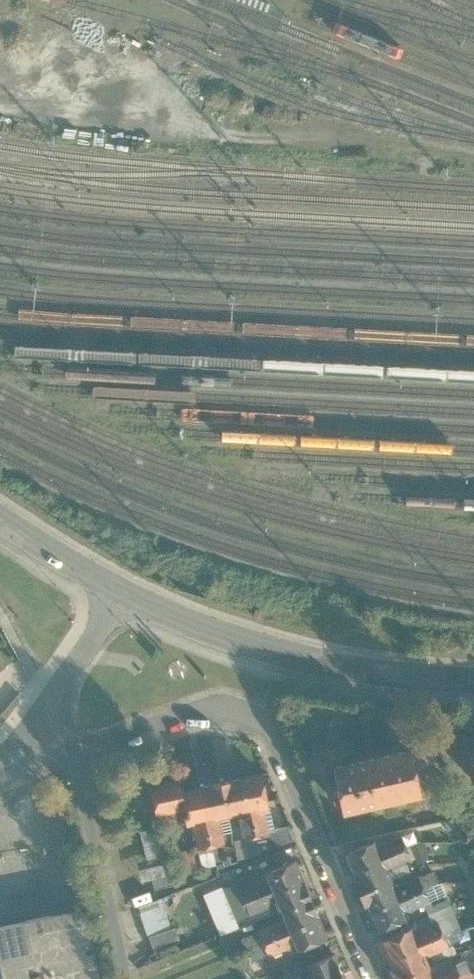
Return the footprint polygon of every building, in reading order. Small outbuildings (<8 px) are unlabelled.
[(463,733),(470,780),(473,779),(473,731),(463,733)] [(336,780),(328,782),(331,793),(338,791),(342,808),(420,791),(410,747),(332,765),(336,780)] [(259,770),(242,774),(255,833),(259,851),(290,844),(286,826),(269,830),(263,806),(267,805),(259,770)] [(242,774),(217,780),(224,815),(238,812),(243,836),(255,833),(242,774)] [(177,780),(148,786),(153,812),(180,806),(184,824),(191,823),(196,846),(209,843),(196,784),(179,788),(177,780)] [(217,780),(196,784),(209,843),(224,840),(219,816),(224,815),(217,780)] [(171,865),(162,825),(139,830),(148,870),(171,865)] [(360,890),(393,878),(388,869),(411,858),(400,833),(377,842),(375,837),(343,849),(348,861),(355,876),(360,890)] [(429,857),(421,841),(410,846),(418,862),(429,857)] [(298,870),(292,856),(261,870),(263,876),(239,886),(250,911),(274,901),(277,908),(308,895),(304,884),(298,870)] [(438,881),(433,870),(419,875),(423,887),(438,881)] [(174,884),(172,873),(151,877),(153,888),(174,884)] [(372,918),(376,927),(408,916),(406,910),(428,901),(416,875),(395,884),(393,878),(360,890),(367,904),(372,918)] [(443,895),(438,883),(424,888),(429,900),(443,895)] [(139,906),(158,946),(182,934),(164,894),(139,906)] [(294,949),(326,935),(321,924),(315,912),(308,895),(277,908),(282,919),(257,929),(267,954),(292,944),(294,949)] [(459,926),(445,895),(430,903),(444,933),(459,926)] [(82,905),(0,925),(0,974),(1,978),(95,978),(82,905)] [(389,963),(394,976),(430,964),(425,955),(447,945),(436,921),(413,930),(411,925),(379,938),(384,950),(389,963)] [(338,967),(332,952),(302,964),(305,971),(285,978),(344,978),(338,967)] [(470,970),(465,960),(456,964),(461,974),(470,970)] [(454,963),(433,972),(430,964),(394,976),(396,978),(462,978),(454,963)] [(471,971),(462,975),(464,978),(473,978),(473,977),(471,971)]
